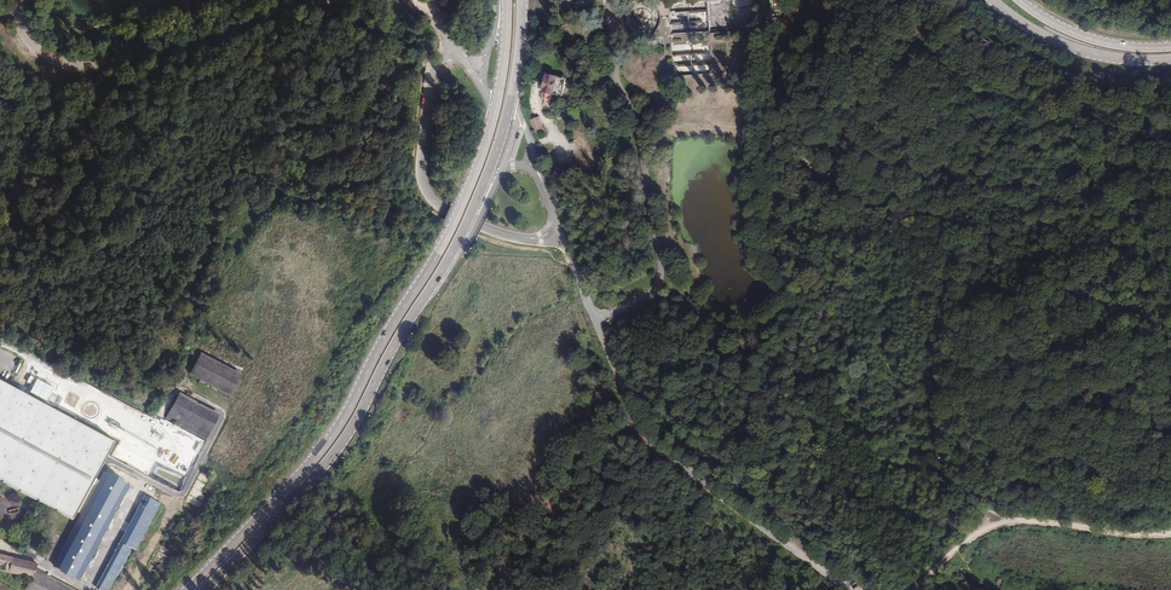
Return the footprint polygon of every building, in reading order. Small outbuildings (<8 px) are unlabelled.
[(765,13),(779,12),(778,0),(763,0),(765,13)] [(544,83),(554,86),(556,77),(546,75),(544,83)] [(554,86),(564,88),(565,79),(556,77),(554,86)] [(562,96),(564,88),(554,86),(544,83),(542,92),(562,96)] [(599,111),(591,97),(587,98),(594,113),(599,111)] [(543,131),(539,118),(532,121),(536,133),(543,131)] [(243,378),(201,357),(193,374),(235,395),(243,378)] [(0,384),(0,481),(79,523),(84,515),(101,483),(115,457),(121,447),(24,396),(0,384)] [(223,419),(181,398),(169,420),(208,439),(212,441),(223,419)] [(86,418),(89,419),(93,420),(97,419),(100,416),(102,413),(102,409),(100,405),(98,402),(94,401),(90,401),(86,402),(84,405),(83,409),(83,412),(84,415),(86,418)] [(136,491),(114,479),(110,487),(92,520),(64,572),(87,585),(136,491)] [(161,503),(149,498),(129,538),(142,545),(161,503)] [(103,589),(114,589),(139,545),(131,541),(103,589)] [(38,576),(41,570),(40,566),(0,557),(0,568),(38,576)] [(38,576),(67,589),(70,589),(73,586),(41,570),(38,576)] [(38,576),(29,589),(67,589),(38,576)]
